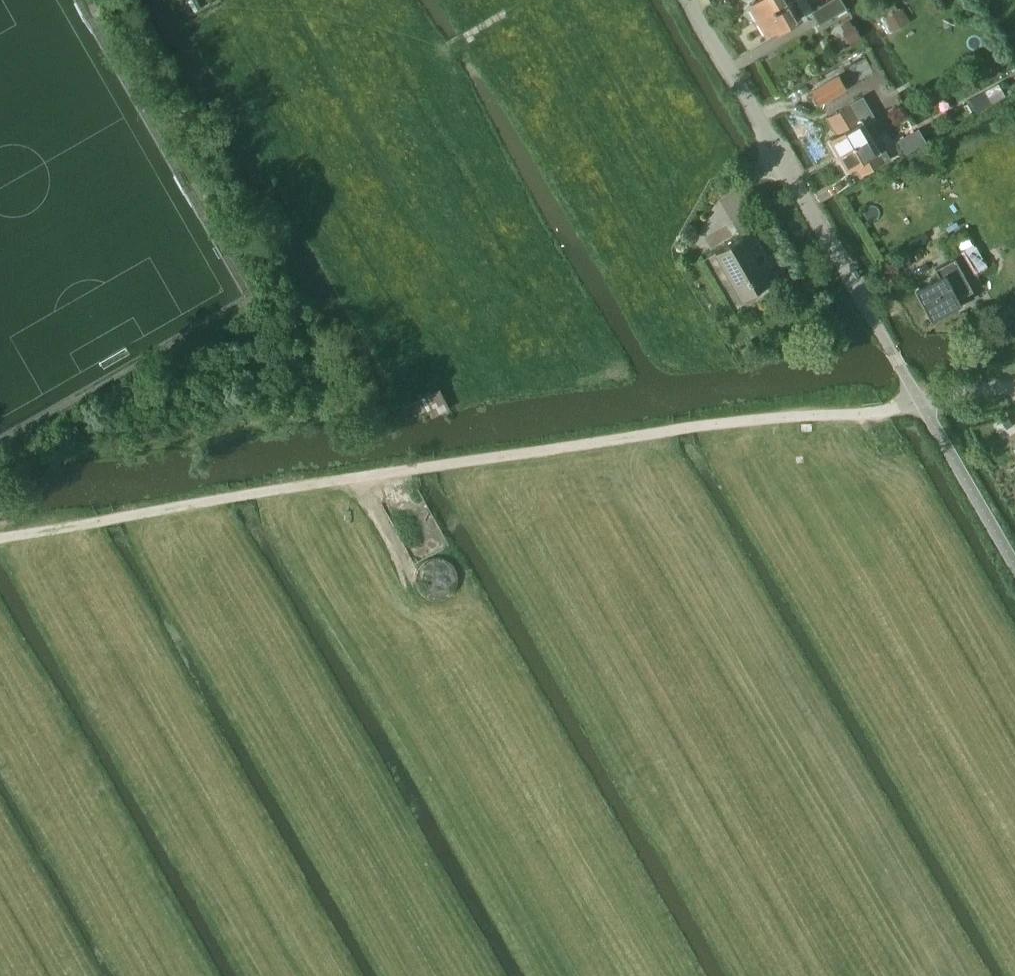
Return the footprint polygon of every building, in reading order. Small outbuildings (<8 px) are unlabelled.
[(748,4),(750,8),(745,10),(745,14),(749,20),(753,20),(756,19),(757,20),(791,1),(791,0),(756,0),(748,4)] [(757,20),(759,24),(758,25),(764,36),(765,35),(766,36),(777,30),(780,35),(808,18),(797,0),(793,0),(791,1),(757,20)] [(820,25),(847,8),(842,0),(830,0),(811,11),(820,25)] [(893,33),(911,23),(902,8),(885,19),(893,33)] [(855,25),(843,32),(850,44),(862,37),(855,25)] [(846,89),(838,76),(813,90),(821,104),(846,89)] [(975,112),(993,103),(986,91),(969,100),(975,112)] [(863,96),(828,116),(829,117),(828,117),(838,134),(829,139),(830,140),(828,141),(834,152),(836,151),(838,155),(871,136),(865,125),(876,118),(863,96)] [(919,131),(911,135),(918,148),(926,143),(919,131)] [(911,135),(900,142),(907,154),(918,148),(911,135)] [(871,136),(838,155),(840,159),(839,160),(845,170),(846,169),(847,170),(856,165),(861,175),(870,170),(890,158),(888,154),(882,144),(877,146),(871,136)] [(715,252),(742,299),(781,277),(754,230),(715,252)] [(922,287),(916,290),(929,312),(931,311),(935,317),(947,310),(951,308),(952,310),(958,306),(962,304),(958,297),(965,293),(973,289),(957,260),(939,271),(942,277),(923,289),(922,287)] [(1008,415),(1001,419),(1006,427),(1012,424),(1008,415)] [(988,419),(972,426),(975,433),(991,426),(988,419)]
